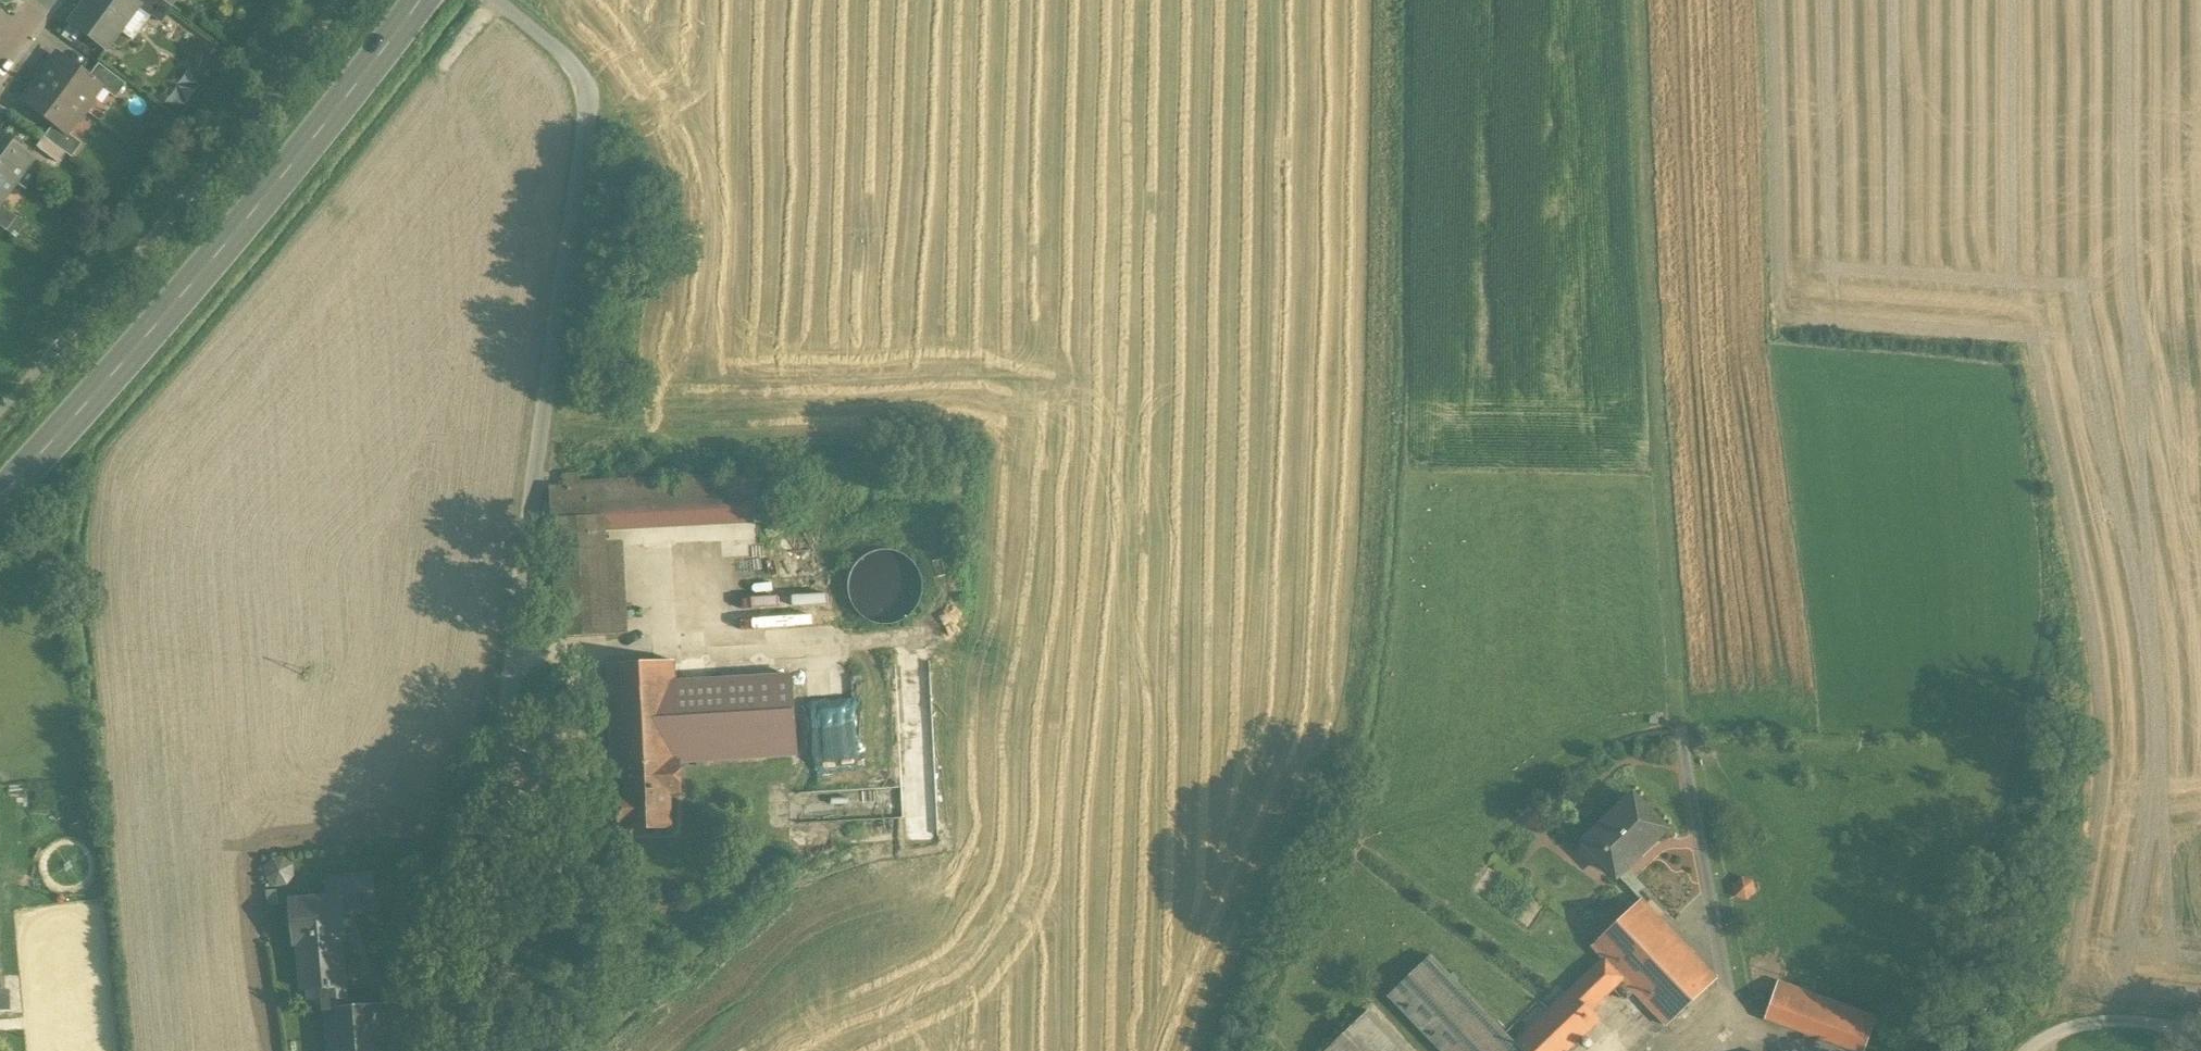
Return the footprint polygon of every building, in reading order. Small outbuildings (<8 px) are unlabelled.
[(70,22),(105,47),(135,6),(135,5),(129,0),(85,0),(70,22)] [(135,5),(135,6),(148,16),(159,0),(129,0),(135,5)] [(87,76),(56,54),(39,77),(81,109),(88,99),(87,93),(95,82),(87,76)] [(125,84),(97,63),(87,76),(95,82),(115,97),(125,84)] [(81,109),(39,77),(21,101),(52,123),(60,129),(68,119),(74,118),(81,109)] [(60,129),(52,123),(42,136),(42,137),(63,152),(70,157),(80,144),(60,129)] [(63,152),(42,137),(35,147),(56,162),(63,152)] [(0,139),(0,172),(13,182),(29,160),(0,139)] [(0,172),(0,200),(13,182),(0,172)] [(5,231),(16,216),(0,205),(0,227),(5,231)] [(753,477),(550,487),(558,637),(610,634),(605,546),(756,538),(753,477)] [(920,600),(922,586),(919,572),(911,560),(899,552),(885,549),(870,553),(858,561),(851,573),(848,587),(851,601),(859,613),(872,621),(886,624),(900,621),(912,612),(920,600)] [(671,661),(611,664),(611,663),(609,663),(613,765),(624,765),(679,763),(679,746),(707,745),(708,757),(792,752),(788,677),(705,681),(704,659),(674,661),(673,660),(671,660),(671,661)] [(939,684),(905,685),(911,833),(944,832),(939,684)] [(679,763),(624,765),(625,798),(622,798),(619,802),(620,817),(623,820),(626,820),(627,828),(670,827),(669,791),(680,791),(679,763)] [(1632,796),(1584,841),(1616,874),(1617,874),(1664,829),(1632,796)] [(271,857),(272,882),(297,881),(296,856),(271,857)] [(1716,978),(1617,874),(1616,874),(1640,900),(1594,943),(1592,945),(1605,958),(1634,990),(1666,1023),(1665,1024),(1665,1025),(1716,978)] [(371,876),(328,880),(329,899),(341,898),(342,908),(374,905),(371,876)] [(1752,881),(1741,877),(1733,885),(1735,895),(1746,899),(1754,892),(1752,881)] [(329,899),(291,902),(292,912),(291,913),(293,932),(294,932),(295,942),(299,942),(299,940),(339,936),(339,938),(345,938),(342,908),(341,898),(329,899)] [(339,936),(299,940),(299,942),(303,989),(344,985),(343,984),(342,984),(340,957),(341,957),(339,938),(339,936)] [(1482,1009),(1430,955),(1388,995),(1440,1050),(1482,1009)] [(1515,1044),(1522,1050),(1564,1050),(1598,1018),(1590,1009),(1613,987),(1624,999),(1634,990),(1605,958),(1515,1044)] [(1807,994),(1776,983),(1764,1016),(1796,1028),(1806,995),(1807,994)] [(1806,995),(1796,1028),(1863,1050),(1873,1050),(1883,1022),(1807,994),(1806,995)] [(328,1009),(328,1008),(325,1008),(325,1011),(326,1011),(330,1050),(386,1050),(382,1006),(383,1006),(382,1003),(380,1004),(328,1009)] [(1482,1009),(1440,1050),(1441,1050),(1522,1050),(1515,1044),(1482,1009)] [(1367,1012),(1326,1050),(1404,1050),(1367,1012)]
